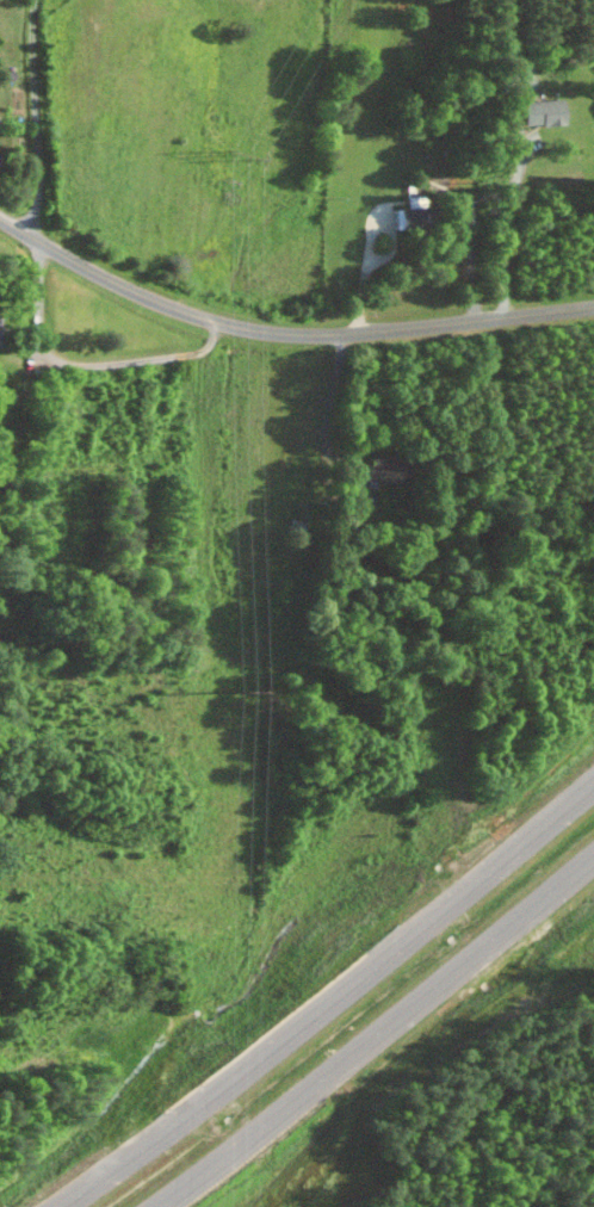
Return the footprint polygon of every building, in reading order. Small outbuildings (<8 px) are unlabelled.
[(520,102),(521,126),(561,125),(560,100),(520,102)] [(424,208),(393,209),(394,239),(425,238),(424,208)]
